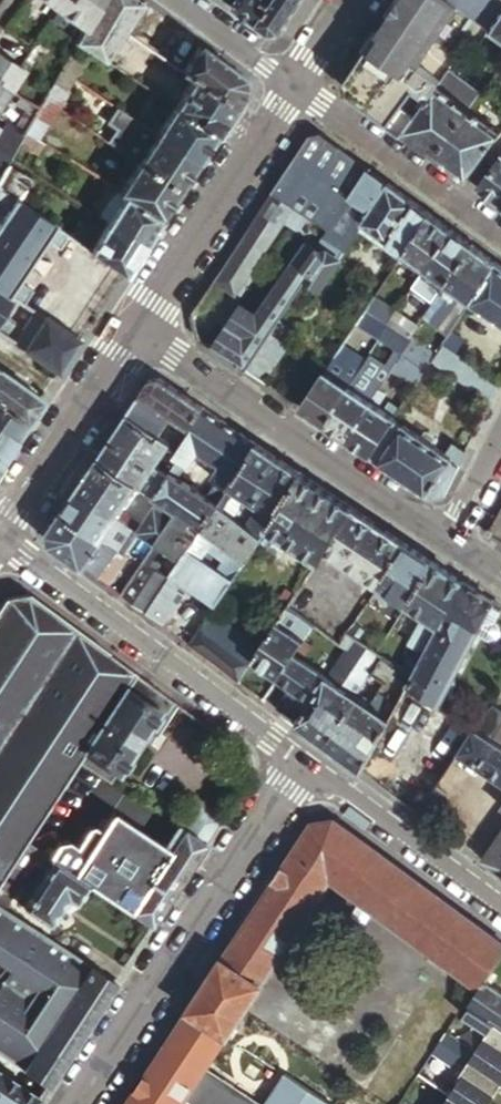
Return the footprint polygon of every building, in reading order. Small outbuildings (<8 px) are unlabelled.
[(58,9),(65,0),(46,0),(58,9)] [(82,27),(98,0),(65,0),(58,9),(71,18),(82,27)] [(82,27),(73,43),(103,62),(114,46),(122,34),(131,20),(141,5),(134,0),(98,0),(82,27)] [(254,24),(270,2),(268,0),(234,0),(229,6),(254,24)] [(270,2),(254,24),(269,35),(280,34),(303,0),(268,0),(270,2)] [(447,0),(399,0),(345,82),(347,93),(401,133),(435,88),(439,82),(417,66),(458,8),(447,0)] [(500,0),(447,0),(458,8),(500,37),(500,1),(500,0)] [(58,9),(50,21),(62,29),(71,18),(58,9)] [(131,20),(122,34),(135,42),(135,41),(143,29),(131,20)] [(122,34),(114,46),(126,54),(135,42),(122,34)] [(197,46),(179,72),(192,81),(231,108),(243,90),(240,77),(197,46)] [(124,58),(115,50),(108,59),(118,66),(124,58)] [(67,55),(58,72),(72,80),(82,64),(67,55)] [(0,56),(0,85),(9,91),(9,90),(22,71),(0,56)] [(58,72),(42,100),(55,109),(72,80),(58,72)] [(231,108),(192,81),(173,109),(213,135),(231,108)] [(9,91),(0,85),(0,104),(9,91)] [(466,111),(435,88),(401,133),(432,156),(466,111)] [(19,98),(5,123),(23,135),(24,133),(37,109),(19,98)] [(37,109),(24,133),(36,141),(55,109),(42,100),(37,109)] [(155,135),(195,163),(213,135),(173,109),(155,135)] [(432,156),(463,178),(497,134),(466,111),(432,156)] [(5,123),(0,131),(0,157),(8,162),(18,143),(23,135),(5,123)] [(177,191),(195,163),(155,135),(138,124),(119,152),(137,163),(177,191)] [(24,133),(23,135),(18,143),(33,152),(39,143),(36,141),(24,133)] [(333,245),(328,253),(339,260),(357,231),(363,223),(360,221),(367,211),(347,198),(366,170),(318,135),(307,137),(213,280),(233,293),(235,293),(282,223),(294,231),(300,230),(309,217),(328,229),(322,238),(333,245)] [(476,188),(500,206),(500,154),(476,188)] [(158,219),(177,191),(137,163),(118,192),(125,197),(158,219)] [(0,175),(0,190),(13,199),(25,181),(4,168),(0,175)] [(426,214),(366,170),(347,198),(367,211),(360,221),(363,223),(402,251),(426,214)] [(56,376),(78,343),(20,304),(29,291),(17,282),(43,243),(55,251),(66,237),(37,215),(13,199),(0,190),(0,212),(1,213),(0,215),(0,338),(56,376)] [(125,197),(118,192),(115,191),(98,217),(107,223),(125,197)] [(140,246),(158,219),(125,197),(107,223),(140,246)] [(426,214),(402,251),(396,260),(417,275),(447,229),(426,214)] [(121,276),(140,246),(107,223),(99,234),(97,233),(99,228),(93,224),(90,229),(79,221),(67,237),(121,276)] [(402,251),(363,223),(357,231),(396,260),(402,251)] [(469,245),(447,229),(417,275),(439,291),(469,245)] [(446,334),(468,301),(493,263),(469,245),(439,291),(438,293),(446,299),(430,323),(436,327),(446,334)] [(321,286),(339,260),(328,253),(326,252),(320,254),(306,276),(321,286)] [(493,263),(468,301),(500,322),(500,268),(493,263)] [(238,307),(210,348),(243,370),(276,321),(294,294),(302,281),(304,278),(288,267),(253,317),(238,307)] [(314,288),(302,281),(294,294),(305,302),(314,288)] [(385,324),(394,310),(372,296),(363,309),(385,324)] [(376,339),(385,324),(363,309),(353,324),(376,339)] [(417,325),(394,310),(385,324),(408,339),(417,325)] [(243,370),(261,382),(294,332),(276,321),(243,370)] [(408,339),(385,324),(376,339),(398,354),(408,339)] [(439,345),(446,334),(436,327),(426,342),(436,349),(439,345)] [(432,355),(408,339),(398,354),(422,370),(429,361),(432,355)] [(439,345),(436,349),(432,355),(429,361),(490,401),(498,384),(439,345)] [(298,407),(322,423),(350,380),(342,375),(347,366),(332,356),(298,407)] [(350,380),(355,371),(347,366),(342,375),(350,380)] [(22,427),(38,402),(0,376),(0,412),(22,427)] [(138,394),(170,416),(188,430),(202,409),(159,380),(146,381),(138,394)] [(322,423),(343,437),(367,401),(372,394),(350,380),(322,423)] [(126,413),(158,435),(170,416),(138,394),(137,396),(126,413)] [(391,417),(396,410),(378,397),(373,405),(391,417)] [(343,437),(368,453),(389,421),(391,417),(373,405),(367,401),(343,437)] [(224,424),(202,409),(188,430),(176,448),(175,450),(171,457),(176,461),(169,472),(168,472),(166,475),(152,495),(151,497),(156,500),(174,512),(196,526),(197,527),(198,528),(254,444),(240,434),(219,465),(213,474),(215,483),(205,497),(176,477),(184,466),(187,468),(198,451),(204,455),(224,424)] [(22,427),(0,412),(0,461),(22,427)] [(175,450),(176,448),(158,435),(126,413),(96,457),(137,485),(152,495),(166,475),(152,466),(168,445),(175,450)] [(400,428),(389,421),(368,453),(426,492),(427,492),(433,497),(442,494),(463,452),(451,443),(442,455),(401,427),(400,428)] [(240,434),(224,424),(204,455),(219,465),(240,434)] [(198,528),(242,560),(264,527),(299,474),(254,444),(198,528)] [(122,508),(137,485),(96,457),(74,490),(115,518),(122,508)] [(351,509),(299,474),(264,527),(316,562),(323,551),(351,509)] [(131,528),(115,518),(74,490),(60,511),(100,539),(116,550),(131,528)] [(136,531),(137,533),(153,543),(174,512),(156,500),(136,531)] [(137,518),(122,508),(115,518),(131,528),(137,518)] [(405,545),(351,509),(323,551),(377,587),(405,545)] [(81,568),(100,539),(60,511),(46,532),(49,544),(81,568)] [(174,512),(153,543),(178,560),(198,528),(197,527),(196,526),(174,512)] [(136,531),(131,528),(116,550),(122,554),(137,533),(136,531)] [(177,578),(213,604),(242,560),(198,528),(178,560),(159,588),(142,613),(159,625),(175,602),(171,599),(176,592),(173,590),(176,586),(173,584),(177,578)] [(96,579),(116,550),(100,539),(81,568),(96,579)] [(377,587),(405,605),(433,564),(405,545),(377,587)] [(96,579),(106,586),(125,557),(122,554),(116,550),(96,579)] [(405,605),(422,617),(409,644),(423,652),(461,583),(433,564),(405,605)] [(118,595),(142,613),(159,588),(135,570),(118,595)] [(423,652),(414,671),(410,678),(406,686),(437,706),(443,694),(450,690),(454,681),(452,676),(475,632),(490,602),(461,583),(423,652)] [(0,603),(0,881),(25,844),(30,836),(62,786),(78,765),(83,756),(79,754),(110,707),(102,701),(110,690),(96,681),(110,659),(25,597),(2,600),(0,603)] [(497,608),(490,602),(475,632),(482,636),(497,608)] [(310,625),(286,608),(258,650),(250,661),(276,678),(291,654),(310,625)] [(331,616),(320,632),(338,644),(345,634),(349,627),(351,624),(336,614),(331,616)] [(186,645),(202,621),(192,615),(176,637),(186,645)] [(205,617),(202,621),(186,645),(205,659),(224,631),(205,617)] [(227,627),(224,631),(205,659),(219,669),(241,638),(227,627)] [(356,631),(349,627),(345,634),(351,638),(356,631)] [(379,657),(351,638),(345,634),(338,644),(337,645),(371,668),(379,657)] [(258,650),(241,638),(219,669),(236,682),(250,661),(258,650)] [(291,654),(276,678),(292,689),(287,696),(304,707),(324,677),(291,654)] [(83,756),(78,765),(108,784),(115,775),(116,776),(118,773),(120,774),(125,772),(131,765),(129,760),(128,759),(141,740),(145,743),(171,704),(110,659),(96,681),(110,690),(102,701),(110,707),(79,754),(83,756)] [(410,678),(414,671),(407,666),(402,673),(410,678)] [(293,723),(322,745),(353,697),(324,677),(304,707),(293,723)] [(406,686),(393,709),(360,772),(417,814),(434,787),(457,752),(472,729),(437,706),(406,686)] [(370,708),(353,697),(322,745),(360,772),(393,709),(377,698),(370,708)] [(474,730),(491,742),(500,727),(500,711),(491,704),(474,730)] [(491,742),(500,748),(500,727),(491,742)] [(474,730),(472,729),(457,752),(500,783),(500,748),(491,742),(474,730)] [(109,815),(62,786),(30,836),(35,840),(37,839),(47,846),(47,848),(51,850),(55,845),(66,842),(74,848),(86,829),(91,827),(98,832),(109,815)] [(417,814),(431,824),(447,798),(434,787),(417,814)] [(205,845),(221,822),(191,802),(175,826),(178,827),(205,845)] [(175,826),(144,806),(130,828),(163,849),(178,827),(175,826)] [(205,845),(178,827),(163,849),(130,828),(109,815),(98,832),(91,827),(86,829),(74,848),(66,842),(55,845),(51,850),(47,848),(47,846),(37,839),(35,840),(30,836),(25,844),(86,884),(85,887),(150,929),(205,845)] [(204,1067),(225,1036),(226,1036),(260,983),(259,983),(328,879),(478,991),(483,983),(500,957),(500,942),(333,819),(312,822),(222,958),(187,1010),(188,1010),(125,1103),(179,1103),(183,1098),(191,1103),(259,1103),(204,1067)] [(500,875),(500,832),(481,861),(500,875)] [(0,881),(0,909),(30,866),(44,874),(20,909),(46,926),(65,900),(72,904),(85,887),(86,884),(25,844),(0,881)] [(45,1087),(113,984),(0,911),(0,1058),(45,1087)] [(478,991),(467,1007),(486,1019),(486,1020),(491,1023),(500,1029),(500,995),(483,983),(478,991)] [(500,1080),(500,1029),(491,1023),(473,1051),(469,1058),(500,1080)] [(440,1039),(469,1058),(473,1051),(445,1032),(440,1039)] [(464,1066),(469,1058),(440,1039),(436,1047),(464,1066)] [(0,1058),(0,1103),(34,1103),(45,1087),(0,1058)] [(500,1083),(500,1080),(469,1058),(464,1066),(456,1078),(458,1079),(448,1095),(462,1103),(487,1103),(500,1083)] [(328,1103),(284,1074),(264,1103),(328,1103)] [(448,1095),(441,1103),(462,1103),(448,1095)]
